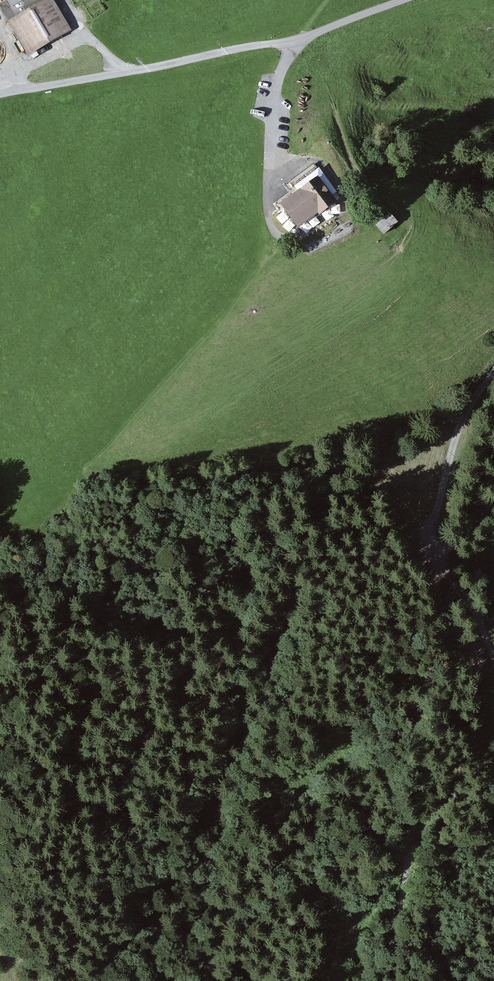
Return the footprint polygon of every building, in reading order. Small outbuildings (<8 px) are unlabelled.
[(73,31),(54,0),(9,0),(10,2),(1,8),(30,57),(73,31)] [(316,174),(280,203),(299,226),(317,213),(321,216),(337,200),(316,174)] [(379,226),(386,234),(400,221),(393,214),(379,226)]
